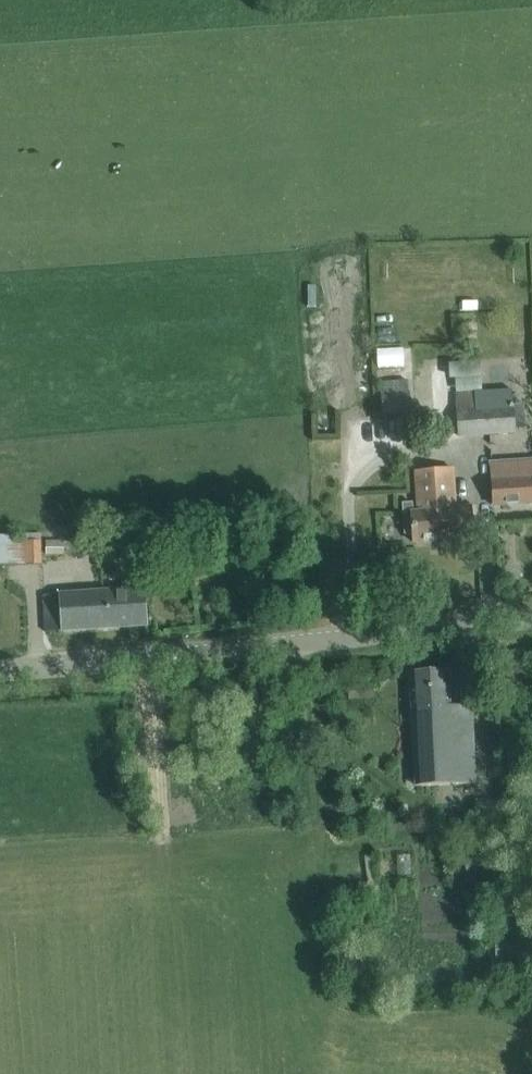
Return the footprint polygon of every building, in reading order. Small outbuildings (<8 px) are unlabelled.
[(383,382),(384,393),(383,393),(384,414),(410,413),(408,380),(383,382)] [(512,390),(457,393),(460,437),(515,433),(512,390)] [(491,461),(492,481),(493,505),(531,503),(531,458),(491,461)] [(456,508),(453,469),(415,472),(416,491),(418,512),(413,512),(412,503),(403,504),(405,535),(413,534),(414,543),(473,538),(471,515),(476,514),(475,507),(456,508)] [(0,534),(0,564),(26,564),(26,541),(12,541),(12,534),(0,534)] [(63,540),(46,540),(46,554),(63,553),(63,540)] [(41,541),(26,541),(26,564),(41,564),(41,541)] [(43,596),(44,610),(45,631),(146,625),(144,589),(60,595),(43,596)] [(410,672),(411,694),(416,787),(477,783),(473,705),(451,706),(449,670),(410,672)]
